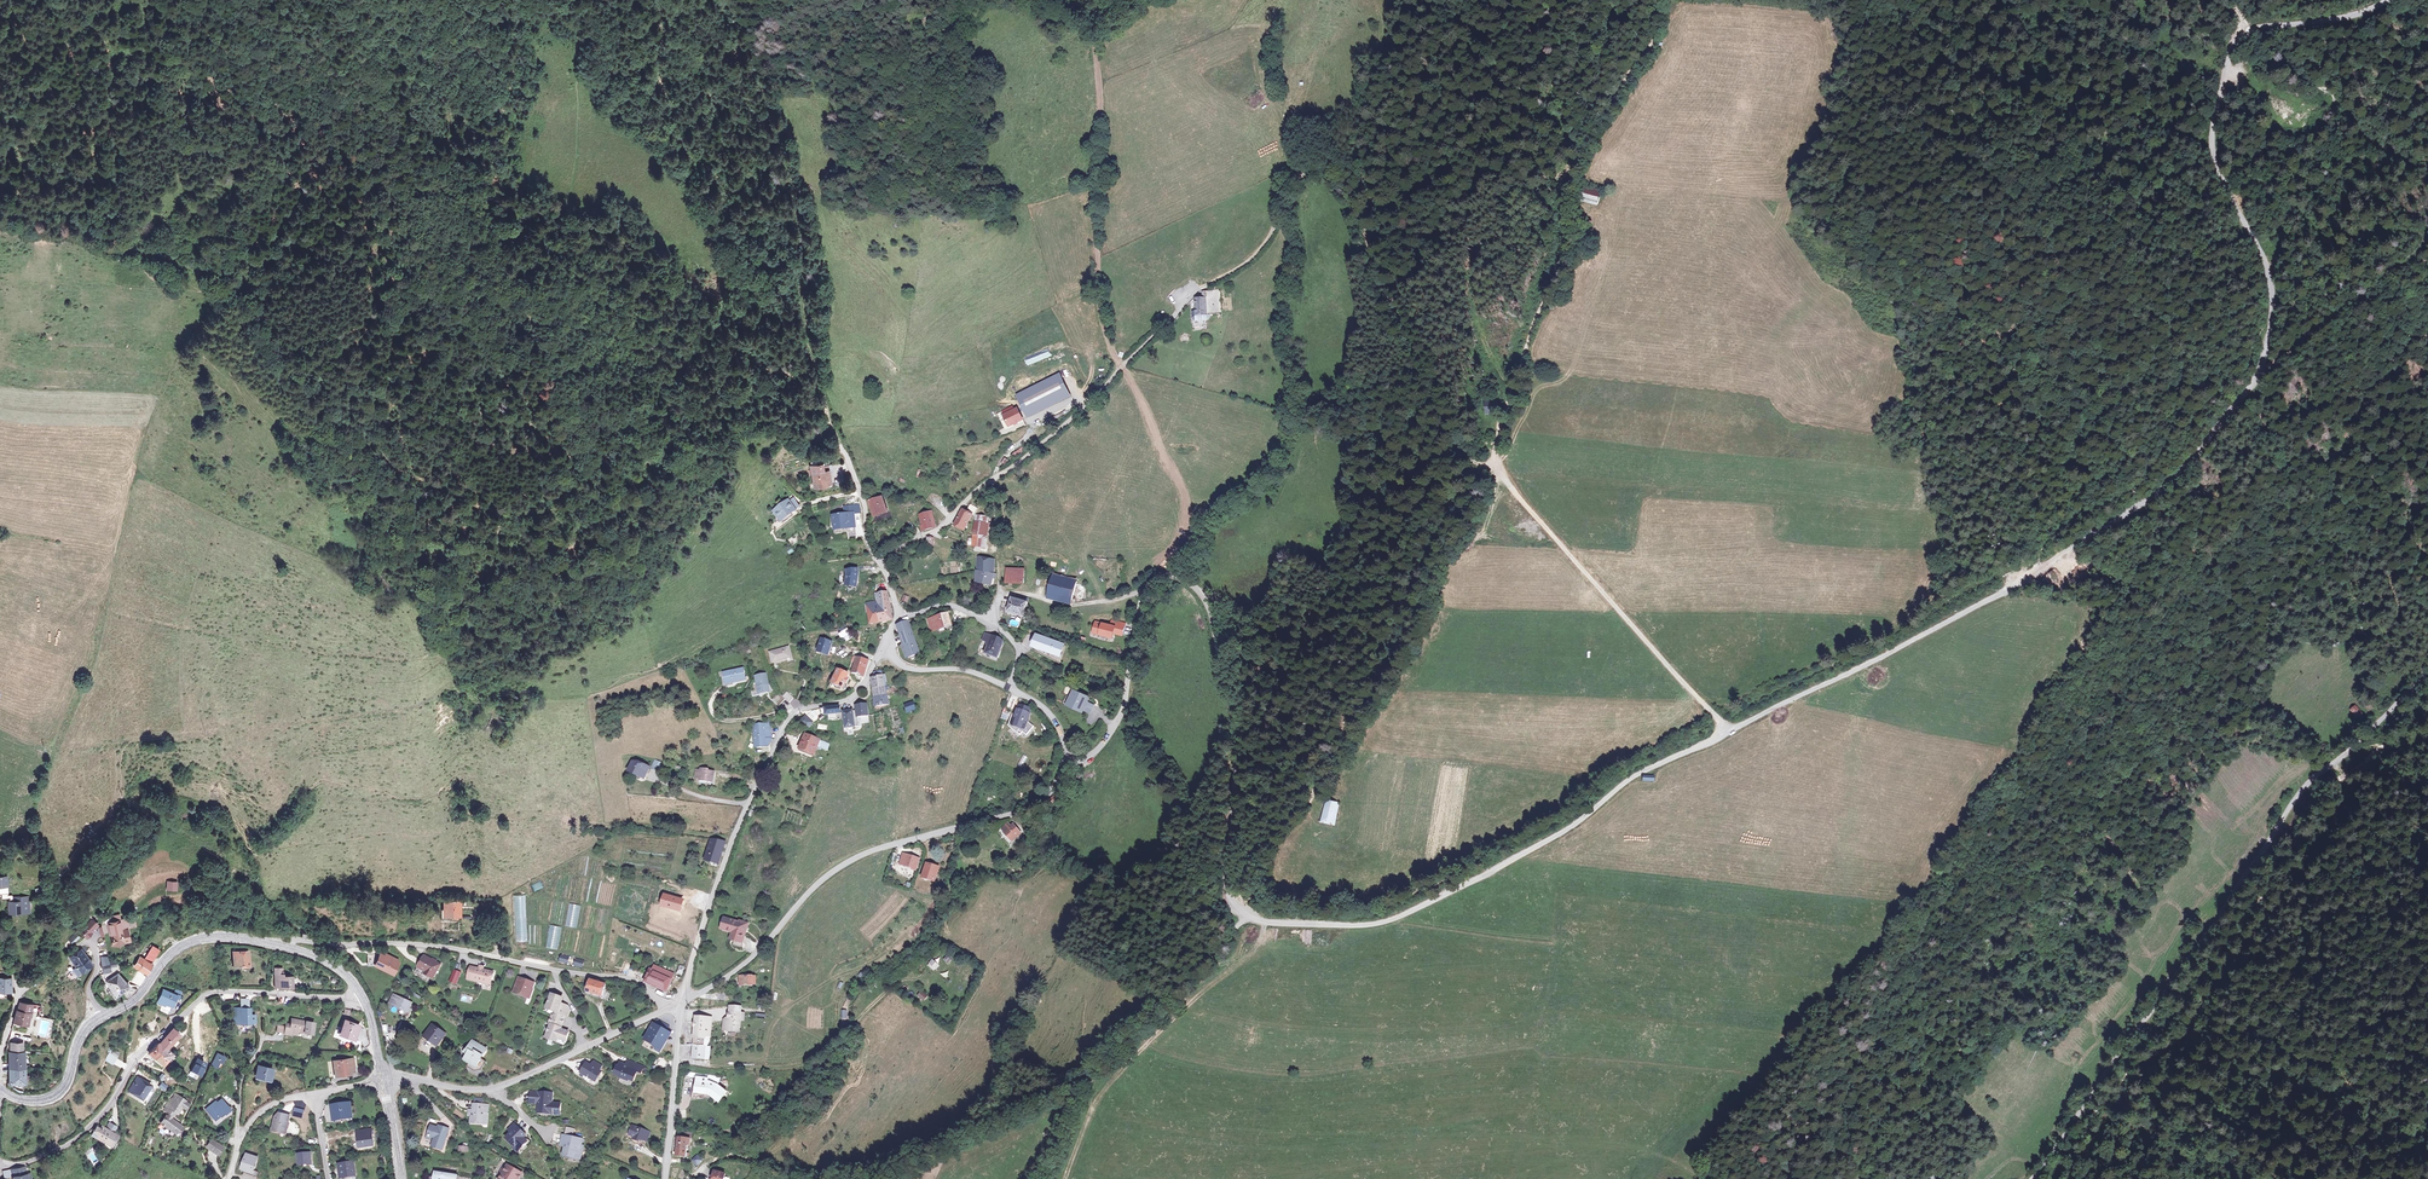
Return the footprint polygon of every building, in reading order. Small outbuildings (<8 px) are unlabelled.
[(1601,190),(1584,185),(1579,201),(1596,206),(1601,190)] [(1204,288),(1203,288),(1204,295),(1194,296),(1195,309),(1195,313),(1205,313),(1211,313),(1219,312),(1219,288),(1204,288)] [(1206,319),(1211,313),(1205,313),(1195,313),(1195,309),(1191,309),(1191,311),(1194,313),(1193,317),(1195,319),(1206,319)] [(1057,373),(1015,393),(1026,414),(1067,393),(1057,373)] [(1496,399),(1483,399),(1484,412),(1497,412),(1496,399)] [(1015,407),(1002,413),(1008,425),(1021,418),(1015,407)] [(1015,456),(1024,452),(1022,448),(1013,452),(1015,456)] [(824,464),(813,466),(814,470),(810,471),(810,475),(814,475),(816,484),(831,482),(830,472),(832,471),(831,466),(824,467),(824,464)] [(872,496),(868,498),(869,501),(869,502),(874,515),(886,510),(882,497),(873,500),(872,496)] [(792,497),(787,500),(793,509),(798,506),(792,497)] [(787,500),(772,509),(778,519),(793,509),(787,500)] [(977,506),(968,503),(966,508),(971,510),(975,511),(977,506)] [(844,508),(845,514),(854,512),(861,511),(860,505),(844,508)] [(971,510),(966,508),(962,507),(959,510),(954,523),(963,527),(971,510)] [(932,511),(920,515),(925,530),(937,526),(932,511)] [(845,514),(835,516),(837,529),(855,526),(857,526),(854,512),(845,514)] [(978,513),(977,520),(985,522),(986,515),(978,513)] [(977,520),(975,519),(974,526),(972,535),(972,545),(986,546),(987,528),(991,528),(990,523),(985,522),(977,520)] [(838,533),(849,530),(850,536),(857,535),(856,529),(855,526),(837,529),(838,533)] [(988,558),(977,559),(976,583),(992,584),(992,578),(994,578),(994,572),(984,572),(984,566),(993,566),(993,559),(988,558)] [(1025,563),(1007,561),(1006,578),(1023,580),(1025,563)] [(857,568),(846,570),(847,574),(846,585),(856,586),(857,573),(857,568)] [(1053,577),(1050,596),(1072,601),(1076,581),(1053,577)] [(886,590),(875,593),(876,599),(875,599),(874,600),(875,602),(866,603),(867,610),(865,610),(865,613),(867,613),(869,624),(890,620),(892,618),(886,590)] [(1015,598),(1012,597),(1010,604),(1009,606),(1006,605),(1004,611),(1003,615),(1021,620),(1027,602),(1017,599),(1018,597),(1015,597),(1015,598)] [(1009,606),(1010,604),(1003,602),(1000,610),(1004,611),(1006,605),(1009,606)] [(839,609),(834,615),(838,620),(843,614),(839,609)] [(947,613),(926,620),(930,631),(938,628),(944,626),(951,624),(947,613)] [(1094,619),(1090,635),(1114,640),(1115,634),(1123,636),(1126,622),(1111,619),(1110,623),(1094,619)] [(908,621),(897,625),(900,634),(901,634),(909,661),(913,659),(912,655),(920,653),(908,621)] [(996,638),(997,636),(984,632),(981,639),(988,642),(991,636),(996,638)] [(832,642),(833,639),(820,635),(815,650),(832,656),(836,644),(832,642)] [(999,638),(997,636),(996,638),(991,636),(988,642),(987,645),(985,644),(984,651),(989,652),(989,653),(996,656),(999,649),(998,648),(1001,644),(1002,644),(1003,642),(1001,639),(999,638)] [(1040,636),(1036,646),(1061,655),(1065,645),(1040,636)] [(790,647),(771,652),(774,662),(788,659),(787,657),(792,656),(790,647)] [(1060,660),(1061,655),(1046,651),(1044,655),(1060,660)] [(869,661),(857,657),(853,671),(864,675),(869,661)] [(743,669),(725,673),(727,684),(746,680),(743,669)] [(849,674),(839,670),(831,687),(841,691),(845,683),(848,684),(849,681),(846,679),(849,674)] [(757,682),(752,683),(754,689),(751,690),(752,695),(772,692),(769,684),(768,685),(766,674),(756,676),(757,682)] [(886,676),(872,678),(873,688),(885,686),(885,682),(887,682),(886,676)] [(885,686),(873,688),(875,697),(886,695),(885,686)] [(1094,697),(1073,688),(1069,695),(1066,702),(1087,711),(1094,697)] [(788,692),(783,697),(785,699),(789,703),(793,697),(788,692)] [(783,697),(778,693),(773,699),(779,705),(785,699),(783,697)] [(875,697),(876,707),(889,705),(886,695),(875,697)] [(913,702),(906,705),(908,711),(915,709),(913,702)] [(867,703),(856,704),(856,709),(844,712),(846,729),(857,726),(857,722),(869,720),(867,703)] [(2356,705),(2349,709),(2356,719),(2363,715),(2356,705)] [(838,706),(825,707),(825,712),(824,713),(824,715),(839,713),(838,706)] [(1017,710),(1015,709),(1013,718),(1010,727),(1007,726),(1017,735),(1020,732),(1024,736),(1031,727),(1026,723),(1025,722),(1028,713),(1025,712),(1017,710)] [(809,727),(813,722),(805,715),(800,720),(809,727)] [(765,722),(753,724),(756,748),(768,745),(767,733),(771,733),(770,721),(765,721),(765,722)] [(818,738),(806,733),(805,738),(801,748),(813,752),(817,742),(818,738)] [(663,765),(654,761),(651,769),(659,773),(663,765)] [(637,765),(632,763),(629,772),(644,779),(648,770),(643,768),(644,766),(638,763),(637,765)] [(710,769),(702,768),(702,770),(697,769),(696,777),(701,778),(700,780),(712,781),(713,771),(710,771),(710,769)] [(1324,799),(1319,822),(1334,826),(1339,802),(1324,799)] [(1007,822),(1001,827),(1012,838),(1019,831),(1011,822),(1010,824),(1007,822)] [(725,843),(710,840),(705,861),(719,865),(725,843)] [(904,853),(901,852),(899,863),(901,863),(911,866),(912,864),(917,865),(919,858),(904,853)] [(927,864),(923,876),(934,880),(938,867),(927,864)] [(0,876),(0,894),(3,894),(3,898),(12,898),(12,912),(31,912),(30,898),(14,898),(14,896),(9,895),(9,879),(8,879),(8,876),(0,876)] [(534,891),(543,887),(541,881),(532,885),(534,891)] [(179,891),(179,882),(167,882),(167,891),(179,891)] [(528,940),(525,894),(513,895),(516,941),(528,940)] [(459,902),(445,901),(444,913),(441,913),(441,920),(462,920),(462,914),(459,914),(459,902)] [(577,928),(581,905),(569,903),(565,926),(577,928)] [(749,926),(728,918),(724,929),(737,934),(735,941),(736,941),(734,946),(742,949),(744,944),(742,944),(749,926)] [(97,926),(92,922),(82,932),(87,936),(91,932),(97,926)] [(117,924),(107,925),(112,946),(127,943),(125,935),(119,936),(117,924)] [(547,948),(557,949),(559,926),(549,926),(547,948)] [(75,934),(68,940),(71,944),(78,937),(75,934)] [(150,949),(142,962),(149,967),(157,953),(150,949)] [(68,961),(75,968),(72,971),(76,977),(91,965),(78,951),(70,957),(68,961)] [(376,963),(387,968),(386,969),(393,972),(396,966),(394,965),(396,961),(397,959),(385,954),(385,956),(380,954),(376,963)] [(246,955),(233,955),(233,967),(247,967),(246,955)] [(948,964),(952,959),(946,955),(943,959),(948,964)] [(428,960),(422,957),(416,967),(423,971),(422,974),(429,979),(437,966),(433,963),(433,961),(429,959),(428,960)] [(131,968),(144,975),(149,967),(142,962),(138,960),(131,968)] [(939,966),(933,960),(930,963),(935,967),(936,969),(939,966)] [(100,964),(101,972),(104,973),(109,972),(109,969),(107,963),(106,963),(101,964),(100,964)] [(668,966),(660,963),(656,971),(650,969),(645,983),(667,991),(668,986),(670,982),(673,973),(666,970),(668,966)] [(478,969),(470,967),(467,980),(488,985),(491,973),(482,970),(478,969)] [(281,970),(272,970),(272,987),(277,987),(277,989),(290,989),(290,979),(281,978),(281,970)] [(538,972),(527,970),(525,977),(537,980),(538,972)] [(948,979),(951,974),(946,970),(943,976),(948,979)] [(459,973),(454,971),(451,978),(457,980),(459,973)] [(115,974),(106,982),(105,980),(103,982),(116,999),(127,990),(120,981),(115,974)] [(752,983),(752,975),(740,975),(741,983),(752,983)] [(521,981),(516,979),(513,987),(518,988),(517,992),(524,995),(528,996),(530,989),(529,988),(531,982),(522,979),(521,981)] [(0,981),(0,993),(2,992),(12,992),(11,990),(9,990),(8,980),(0,981)] [(588,980),(586,992),(603,997),(605,990),(604,991),(603,990),(603,989),(604,988),(605,984),(598,982),(598,981),(595,980),(595,982),(588,980)] [(518,988),(513,987),(511,993),(512,993),(512,994),(521,998),(521,996),(523,997),(524,995),(517,992),(518,988)] [(609,989),(604,988),(603,989),(603,990),(604,991),(605,990),(603,997),(586,992),(585,996),(605,1001),(609,989)] [(174,994),(162,989),(156,1002),(169,1008),(174,994)] [(921,991),(917,996),(924,1001),(928,996),(921,991)] [(555,996),(550,994),(548,1002),(545,1009),(553,1012),(551,1017),(549,1016),(546,1024),(548,1025),(544,1037),(554,1041),(555,1038),(563,1041),(566,1033),(558,1030),(563,1016),(565,1016),(568,1008),(559,1005),(561,1000),(554,997),(555,996)] [(411,1003),(395,996),(391,1005),(407,1012),(411,1003)] [(29,1014),(30,1006),(18,1004),(17,1013),(15,1012),(13,1023),(18,1024),(17,1027),(22,1028),(23,1025),(26,1026),(28,1014),(29,1014)] [(193,1009),(197,1013),(201,1008),(198,1005),(193,1009)] [(235,1009),(234,1024),(249,1024),(250,1015),(249,1009),(248,1009),(248,1005),(240,1005),(240,1009),(235,1009)] [(741,1013),(729,1012),(729,1021),(724,1020),(723,1028),(728,1028),(728,1029),(740,1030),(740,1019),(741,1013)] [(696,1017),(695,1022),(707,1022),(706,1035),(711,1036),(712,1018),(696,1017)] [(312,1033),(313,1022),(290,1019),(290,1025),(285,1025),(285,1028),(284,1035),(291,1036),(292,1034),(292,1031),(297,1032),(312,1033)] [(653,1024),(652,1024),(644,1039),(657,1046),(654,1050),(659,1052),(665,1041),(661,1039),(666,1031),(665,1031),(667,1027),(655,1020),(653,1024)] [(358,1026),(345,1022),(340,1035),(353,1040),(358,1026)] [(707,1022),(695,1022),(693,1058),(705,1058),(706,1037),(706,1035),(707,1022)] [(446,1035),(432,1026),(424,1037),(438,1046),(446,1035)] [(284,1035),(285,1028),(277,1027),(276,1034),(284,1035)] [(163,1068),(173,1057),(167,1053),(179,1038),(172,1033),(160,1048),(158,1047),(148,1058),(163,1068)] [(470,1054),(476,1043),(473,1041),(466,1052),(470,1054)] [(483,1047),(476,1043),(470,1054),(465,1061),(477,1068),(482,1060),(480,1058),(483,1055),(484,1056),(487,1051),(483,1048),(483,1047)] [(225,1057),(217,1052),(211,1064),(216,1067),(221,1059),(224,1060),(225,1057)] [(113,1067),(116,1060),(112,1058),(114,1054),(111,1053),(106,1064),(113,1067)] [(23,1070),(23,1055),(9,1055),(9,1070),(9,1085),(23,1085),(23,1070)] [(353,1059),(334,1061),(335,1071),(337,1071),(338,1076),(351,1074),(351,1072),(350,1070),(355,1069),(353,1059)] [(585,1064),(579,1073),(594,1082),(599,1072),(597,1071),(600,1066),(592,1061),(589,1066),(585,1064)] [(631,1081),(635,1071),(639,1073),(641,1068),(631,1064),(629,1069),(624,1066),(619,1064),(617,1068),(616,1067),(613,1074),(619,1076),(618,1078),(626,1081),(626,1079),(631,1081)] [(265,1070),(259,1069),(257,1077),(269,1080),(272,1071),(265,1068),(265,1070)] [(719,1075),(692,1072),(691,1078),(693,1078),(697,1079),(695,1091),(701,1092),(709,1093),(720,1099),(727,1089),(718,1083),(719,1075)] [(700,1098),(701,1092),(695,1091),(697,1079),(693,1078),(690,1096),(700,1098)] [(151,1088),(138,1079),(128,1093),(129,1094),(128,1096),(130,1097),(132,1095),(142,1101),(151,1088)] [(549,1103),(550,1093),(537,1092),(536,1103),(536,1112),(549,1113),(549,1110),(557,1110),(558,1110),(558,1103),(549,1103)] [(184,1110),(187,1105),(184,1103),(185,1102),(175,1095),(171,1101),(170,1100),(166,1105),(169,1107),(166,1112),(169,1115),(167,1117),(166,1116),(160,1125),(165,1128),(165,1127),(174,1134),(179,1127),(170,1120),(174,1114),(176,1115),(177,1113),(181,1108),(184,1110)] [(220,1098),(205,1110),(213,1119),(227,1107),(220,1098)] [(349,1101),(329,1104),(331,1119),(333,1118),(351,1117),(349,1101)] [(485,1109),(486,1104),(472,1103),(472,1108),(470,1108),(470,1114),(469,1121),(481,1122),(482,1109),(485,1109)] [(286,1133),(289,1115),(281,1113),(279,1122),(275,1121),(273,1131),(286,1133)] [(106,1120),(103,1125),(112,1129),(114,1124),(106,1120)] [(439,1149),(446,1127),(435,1124),(434,1127),(428,1124),(424,1135),(431,1137),(428,1145),(439,1149)] [(524,1135),(513,1124),(509,1128),(512,1130),(509,1133),(504,1138),(513,1147),(515,1145),(519,1149),(526,1141),(522,1137),(524,1135)] [(626,1135),(644,1143),(649,1131),(638,1127),(637,1129),(630,1126),(626,1135)] [(370,1128),(356,1130),(358,1147),(372,1145),(370,1128)] [(94,1129),(90,1139),(109,1147),(114,1136),(100,1129),(99,1131),(94,1129)] [(679,1138),(676,1157),(685,1158),(687,1146),(688,1141),(692,1142),(693,1134),(683,1131),(682,1138),(679,1138)] [(580,1139),(563,1135),(560,1146),(563,1146),(561,1155),(574,1158),(574,1154),(576,1145),(579,1145),(580,1139)] [(216,1154),(221,1146),(210,1139),(205,1147),(216,1154)] [(515,1145),(513,1147),(512,1148),(518,1154),(528,1144),(526,1141),(519,1149),(515,1145)] [(308,1152),(296,1153),(297,1163),(309,1163),(308,1152)] [(250,1171),(255,1158),(245,1154),(241,1167),(250,1171)] [(695,1154),(691,1160),(698,1165),(702,1160),(695,1154)] [(352,1161),(337,1164),(339,1177),(354,1175),(352,1161)] [(522,1175),(508,1167),(507,1169),(502,1176),(502,1178),(501,1178),(520,1178),(522,1175)] [(27,1168),(10,1171),(12,1178),(27,1178),(30,1178),(29,1175),(27,1168)]
